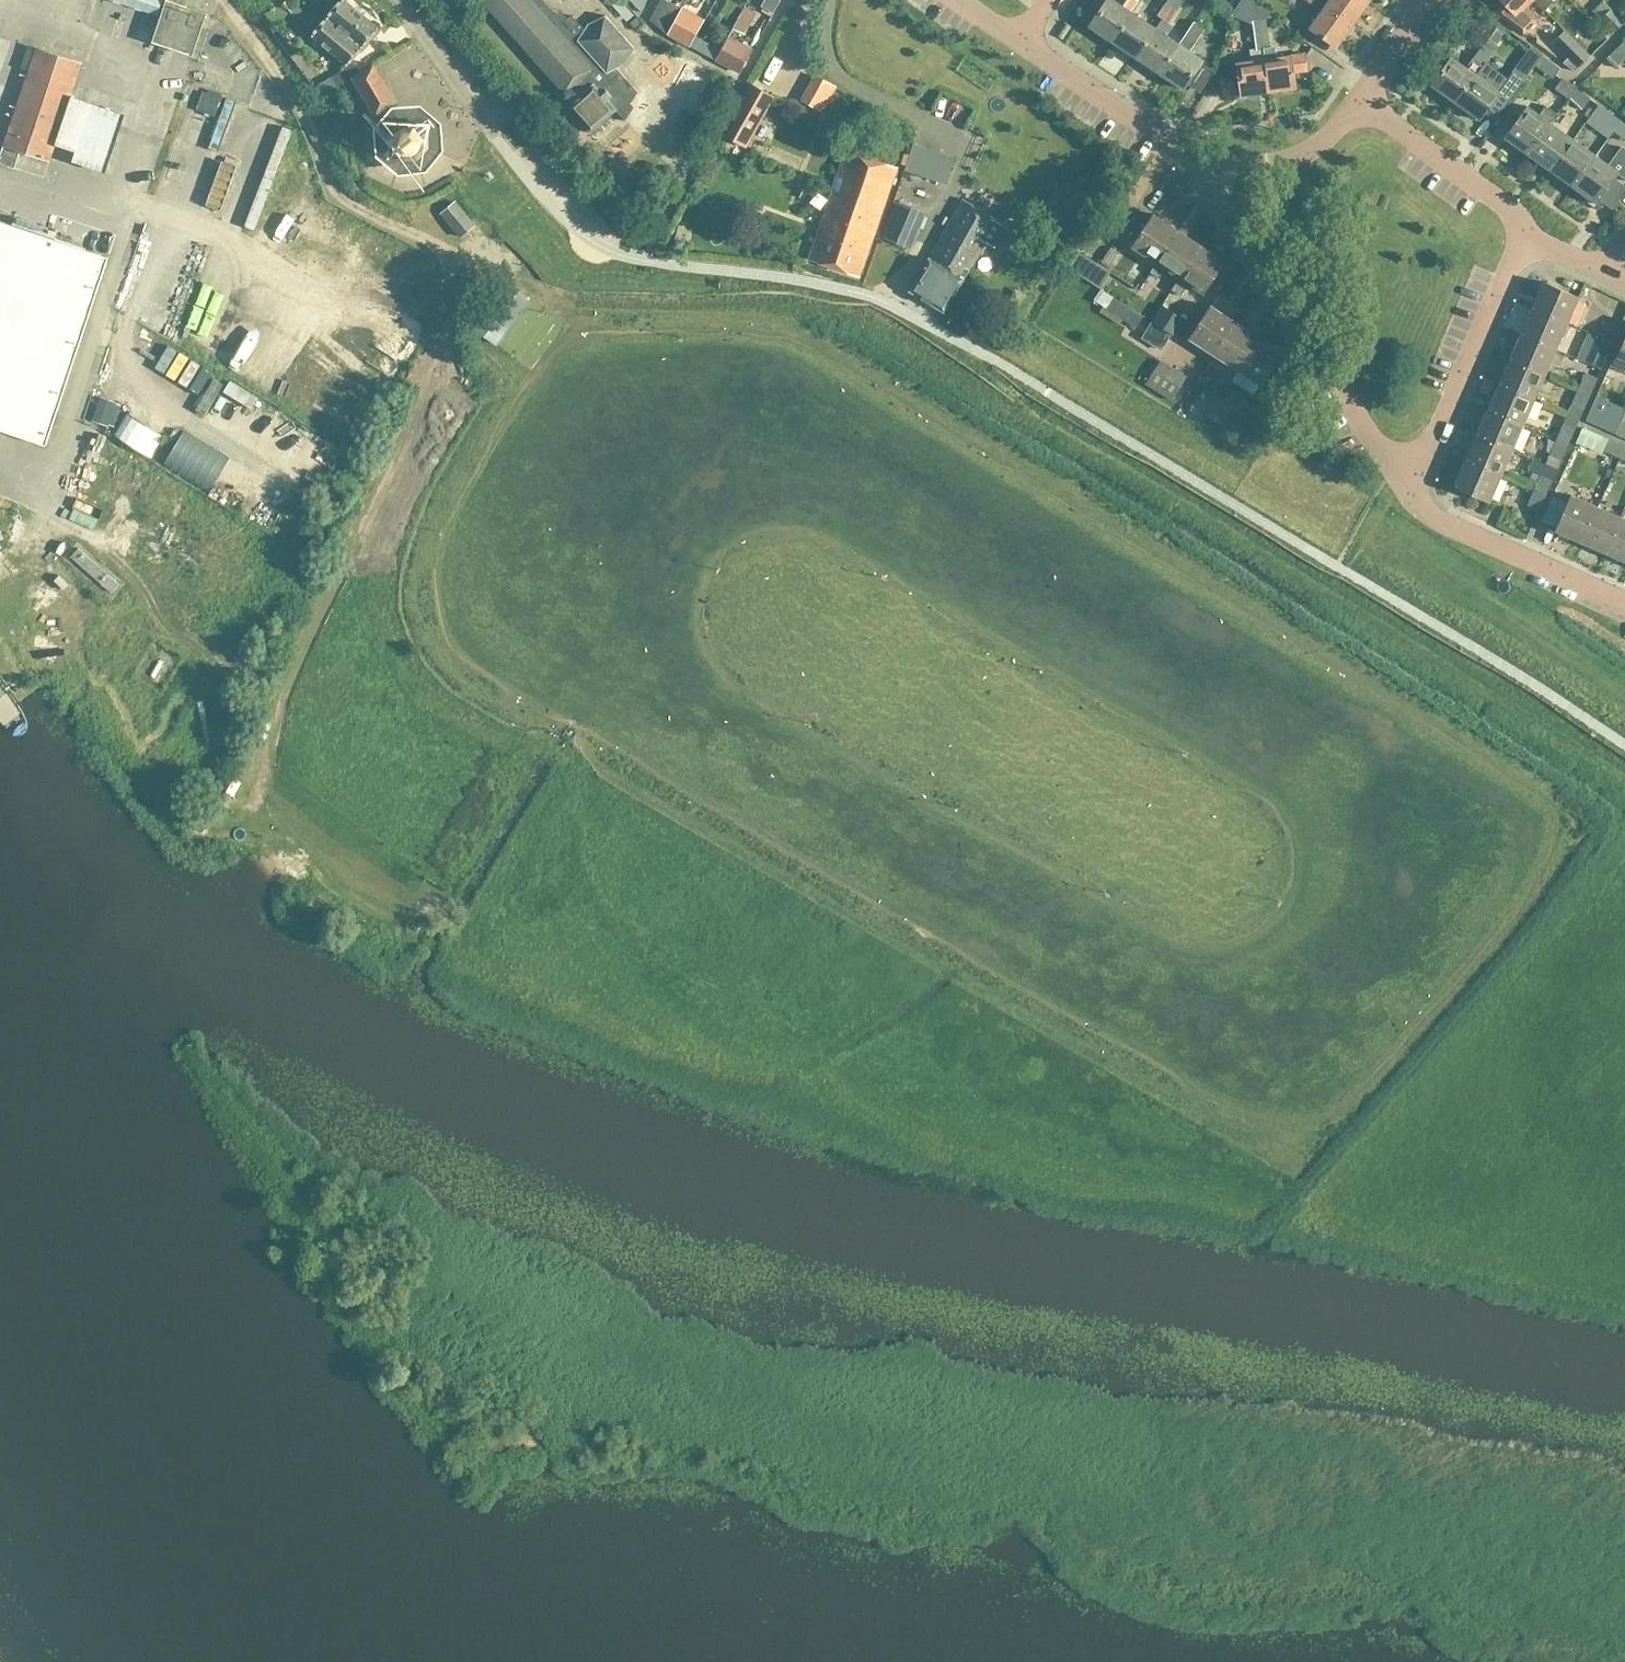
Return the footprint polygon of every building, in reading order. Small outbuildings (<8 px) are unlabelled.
[(192,59),(207,16),(184,9),(162,1),(162,0),(107,0),(157,17),(148,44),(169,51),(192,59)] [(351,79),(360,73),(350,62),(377,29),(341,0),(312,37),(346,64),(340,73),(328,80),(314,88),(319,98),(333,90),(351,79)] [(616,69),(623,66),(634,49),(605,17),(588,25),(584,31),(572,18),(567,20),(559,11),(555,15),(542,0),(481,0),(565,93),(568,90),(576,99),(566,108),(590,134),(615,112),(625,123),(626,122),(625,121),(633,109),(630,105),(637,93),(616,69)] [(640,14),(648,0),(628,0),(640,14)] [(673,6),(662,0),(661,0),(649,22),(660,28),(673,6)] [(765,6),(775,11),(781,0),(768,0),(765,6)] [(1121,7),(1111,0),(1107,0),(1089,28),(1112,43),(1132,14),(1142,0),(1126,0),(1121,7)] [(1165,4),(1176,11),(1183,0),(1167,0),(1165,4)] [(1354,25),(1370,3),(1366,0),(1330,0),(1326,5),(1354,25)] [(1503,4),(1494,12),(1515,29),(1522,34),(1537,20),(1524,7),(1532,0),(1499,0),(1503,4)] [(1544,9),(1553,0),(1535,0),(1544,9)] [(1165,4),(1156,17),(1161,20),(1168,24),(1176,11),(1165,4)] [(1338,47),(1354,25),(1326,5),(1310,27),(1338,47)] [(1601,20),(1614,33),(1624,23),(1611,10),(1601,20)] [(1135,58),(1155,29),(1132,14),(1112,43),(1135,58)] [(703,23),(695,18),(690,27),(680,22),(672,38),(671,38),(689,48),(689,47),(703,23)] [(1266,19),(1251,21),(1253,36),(1268,34),(1266,19)] [(1159,74),(1178,46),(1178,45),(1166,37),(1173,27),(1168,24),(1161,20),(1155,29),(1135,58),(1159,74)] [(1193,22),(1179,45),(1178,45),(1178,46),(1159,74),(1183,90),(1186,85),(1200,94),(1213,71),(1201,62),(1202,60),(1190,52),(1205,30),(1193,22)] [(1481,43),(1491,51),(1506,30),(1496,23),(1481,43)] [(1268,34),(1253,36),(1255,50),(1249,51),(1250,58),(1235,60),(1240,97),(1268,92),(1264,61),(1264,56),(1263,51),(1270,50),(1268,34)] [(734,87),(752,56),(727,41),(708,72),(734,87)] [(1454,101),(1491,51),(1481,43),(1471,58),(1464,67),(1449,56),(1430,84),(1454,101)] [(1574,73),(1590,57),(1578,46),(1561,63),(1574,73)] [(54,146),(70,97),(81,65),(27,47),(19,70),(27,72),(2,146),(0,153),(0,165),(13,170),(19,152),(48,162),(54,146)] [(1624,60),(1624,56),(1617,48),(1606,59),(1615,69),(1624,60)] [(1499,92),(1484,82),(1491,73),(1501,58),(1491,51),(1454,101),(1479,119),(1499,92)] [(1291,56),(1291,53),(1264,56),(1264,61),(1268,92),(1295,89),(1294,74),(1307,73),(1305,54),(1291,56)] [(373,66),(360,73),(351,79),(374,117),(382,112),(392,128),(388,132),(388,131),(387,134),(388,148),(387,148),(388,151),(389,151),(399,160),(401,161),(415,161),(418,160),(427,150),(428,150),(428,147),(428,133),(427,131),(417,121),(415,120),(414,120),(400,120),(398,121),(397,122),(389,108),(396,104),(373,66)] [(1561,79),(1561,80),(1554,90),(1566,99),(1574,88),(1561,79)] [(750,83),(721,135),(745,149),(762,120),(774,127),(771,133),(797,149),(822,105),(796,90),(784,111),(772,104),(775,98),(750,83)] [(1574,88),(1566,99),(1582,110),(1590,99),(1574,88)] [(106,109),(70,97),(54,146),(75,153),(72,162),(85,167),(105,174),(124,115),(106,109)] [(1548,124),(1555,114),(1544,106),(1538,115),(1526,107),(1505,138),(1528,153),(1548,124)] [(685,131),(692,117),(682,111),(674,125),(685,131)] [(1606,111),(1606,112),(1598,122),(1611,132),(1619,121),(1606,111)] [(1550,169),(1571,140),(1571,139),(1549,124),(1556,115),(1555,114),(1548,124),(1528,153),(1550,169)] [(1619,121),(1611,132),(1624,141),(1624,125),(1619,121)] [(1571,140),(1550,169),(1573,185),(1594,155),(1571,139),(1571,140)] [(954,158),(912,145),(904,171),(945,185),(954,158)] [(846,151),(825,208),(806,261),(858,278),(897,169),(846,151)] [(1594,155),(1573,185),(1598,202),(1618,172),(1594,155)] [(910,181),(907,192),(931,197),(934,187),(910,181)] [(1075,201),(1056,189),(1045,207),(1065,219),(1075,201)] [(998,221),(962,200),(962,201),(909,293),(943,313),(969,268),(968,268),(983,242),(985,244),(993,248),(1004,228),(997,223),(998,221)] [(473,226),(460,210),(453,201),(438,214),(458,238),(473,226)] [(898,202),(882,239),(882,240),(909,251),(925,214),(898,202)] [(1155,264),(1176,232),(1152,216),(1131,248),(1155,264)] [(43,446),(106,258),(0,223),(0,432),(43,446)] [(1176,232),(1155,264),(1149,273),(1158,279),(1164,270),(1178,279),(1198,247),(1176,232)] [(1174,286),(1171,291),(1179,297),(1187,285),(1202,295),(1223,263),(1198,247),(1178,279),(1174,286)] [(1096,270),(1090,266),(1093,262),(1078,253),(1068,269),(1089,282),(1096,270)] [(1542,284),(1531,309),(1567,325),(1578,299),(1542,284)] [(505,286),(474,328),(496,345),(528,303),(505,286)] [(1105,309),(1121,320),(1134,329),(1142,316),(1113,298),(1105,309)] [(1161,306),(1151,322),(1174,337),(1185,321),(1170,311),(1161,306)] [(1213,355),(1234,323),(1210,307),(1189,340),(1213,355)] [(1531,309),(1520,334),(1556,350),(1567,325),(1531,309)] [(1236,370),(1257,338),(1234,323),(1213,355),(1236,370)] [(1600,339),(1612,345),(1619,329),(1607,323),(1600,339)] [(1520,334),(1509,360),(1545,376),(1556,350),(1520,334)] [(1257,338),(1236,370),(1261,386),(1281,353),(1257,338)] [(1616,358),(1613,357),(1608,369),(1621,375),(1624,366),(1624,338),(1616,358)] [(1605,361),(1612,345),(1600,339),(1593,355),(1605,361)] [(1497,386),(1534,401),(1545,376),(1509,360),(1497,386)] [(1172,404),(1177,397),(1189,379),(1160,361),(1144,385),(1172,404)] [(1597,380),(1585,374),(1577,390),(1590,396),(1597,380)] [(1522,427),(1534,401),(1497,386),(1486,411),(1522,427)] [(1197,400),(1210,409),(1218,398),(1204,389),(1197,400)] [(1577,390),(1570,405),(1583,410),(1590,396),(1577,390)] [(1210,409),(1234,424),(1235,425),(1242,414),(1218,398),(1210,409)] [(93,424),(114,429),(118,410),(97,405),(93,424)] [(1522,427),(1486,411),(1475,436),(1511,452),(1522,427)] [(1566,416),(1555,441),(1567,447),(1579,421),(1566,416)] [(1614,435),(1620,423),(1604,416),(1599,428),(1614,435)] [(149,465),(162,442),(125,420),(112,443),(149,465)] [(1614,435),(1624,440),(1624,425),(1620,423),(1614,435)] [(1595,463),(1603,444),(1580,434),(1572,453),(1595,463)] [(1511,452),(1475,436),(1464,462),(1500,477),(1511,452)] [(1618,459),(1624,447),(1608,440),(1603,452),(1618,459)] [(1544,466),(1555,472),(1560,461),(1561,461),(1567,447),(1555,441),(1548,456),(1544,466)] [(1488,504),(1500,477),(1464,462),(1452,488),(1488,504)] [(1533,492),(1544,497),(1552,480),(1555,472),(1544,466),(1540,475),(1533,492)] [(1538,511),(1544,497),(1533,492),(1526,506),(1538,511)] [(1580,544),(1596,508),(1571,496),(1567,504),(1555,532),(1580,544)] [(1542,520),(1557,527),(1567,504),(1552,497),(1542,520)] [(1606,555),(1622,519),(1596,508),(1580,544),(1606,555)] [(108,543),(116,520),(94,512),(85,535),(108,543)] [(1606,555),(1624,563),(1624,521),(1622,519),(1606,555)]
